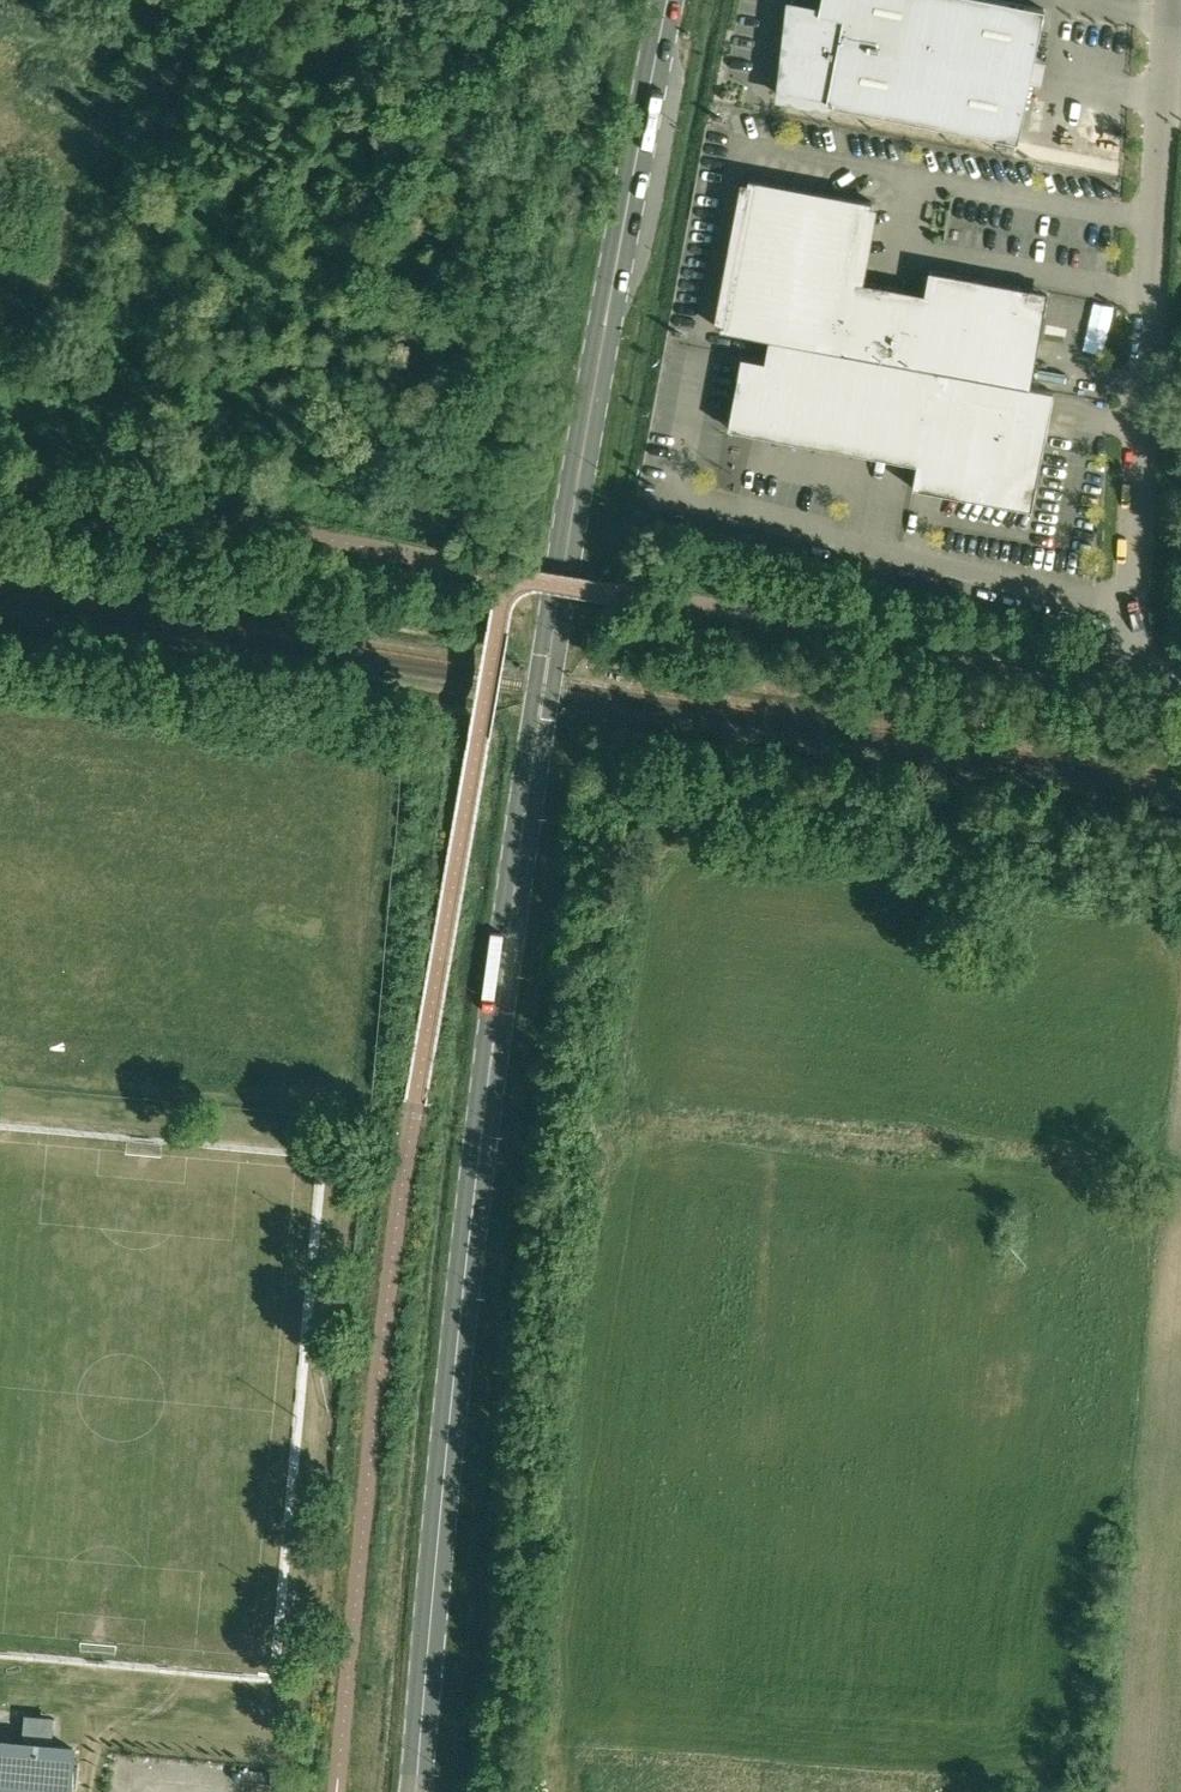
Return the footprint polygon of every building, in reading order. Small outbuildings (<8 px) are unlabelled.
[(798,6),(791,5),(780,95),(814,102),(827,104),(828,99),(833,100),(832,104),(1018,141),(1044,9),(1000,0),(821,0),(819,11),(814,10),(813,14),(797,11),(798,6)] [(720,329),(770,338),(910,364),(924,293),(855,279),(869,205),(871,206),(872,201),(749,178),(748,183),(750,183),(723,324),(721,324),(720,329)] [(929,269),(924,293),(910,364),(935,369),(1030,387),(1043,315),(1039,314),(1043,295),(1024,291),(1024,287),(929,269)] [(728,428),(917,463),(935,369),(910,364),(770,338),(765,361),(742,356),(728,428)] [(1053,391),(1030,387),(935,369),(917,463),(912,487),(1031,509),(1053,391)] [(1,1744),(0,1752),(0,1791),(69,1791),(73,1748),(55,1716),(1,1744)]
